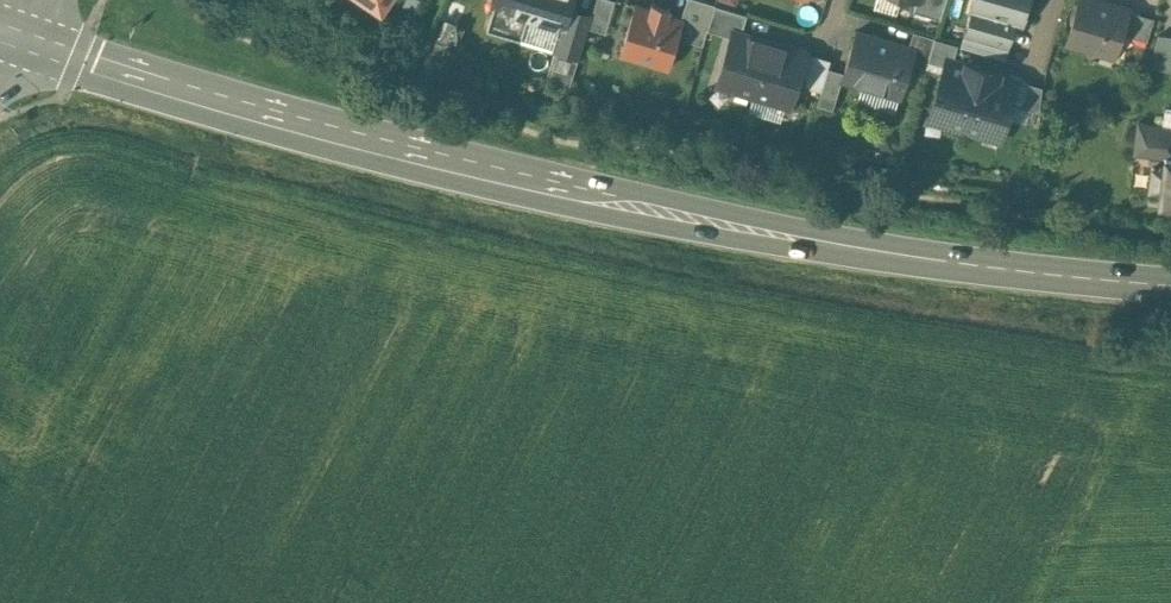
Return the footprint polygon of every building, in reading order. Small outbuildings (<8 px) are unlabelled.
[(508,8),(561,24),(562,24),(568,7),(570,0),(510,0),(508,8)] [(651,0),(650,2),(649,7),(634,2),(619,52),(667,67),(676,35),(682,17),(680,16),(667,12),(668,8),(669,6),(653,1),(651,0)] [(707,0),(685,0),(680,16),(682,17),(676,35),(701,43),(706,27),(714,2),(707,0)] [(913,8),(939,16),(944,0),(915,0),(913,8)] [(970,7),(1013,20),(1019,22),(1026,0),(972,0),(970,7)] [(1100,0),(1076,0),(1062,44),(1114,60),(1120,38),(1127,33),(1122,23),(1127,8),(1100,0)] [(746,12),(714,2),(706,27),(730,34),(732,27),(740,30),(746,12)] [(590,14),(568,7),(562,24),(561,24),(554,48),(578,55),(590,14)] [(1013,20),(972,7),(965,29),(1006,42),(1013,20)] [(1153,16),(1127,8),(1122,23),(1127,33),(1146,38),(1153,16)] [(740,30),(732,27),(730,34),(716,82),(789,104),(805,49),(740,30)] [(907,44),(855,28),(842,70),(840,77),(899,95),(910,60),(914,46),(907,44)] [(933,35),(912,29),(907,44),(914,46),(910,60),(925,64),(933,35)] [(1149,66),(1170,69),(1170,34),(1158,32),(1149,66)] [(981,67),(945,56),(929,110),(945,115),(943,121),(963,127),(981,67)] [(842,70),(827,65),(816,102),(831,107),(840,77),(842,70)] [(1017,77),(981,67),(963,127),(983,133),(985,127),(1001,132),(1017,77)] [(1137,120),(1132,152),(1164,156),(1164,155),(1170,155),(1170,127),(1137,120)] [(1164,155),(1164,156),(1162,167),(1150,166),(1148,187),(1160,189),(1158,200),(1170,202),(1170,155),(1164,155)]
